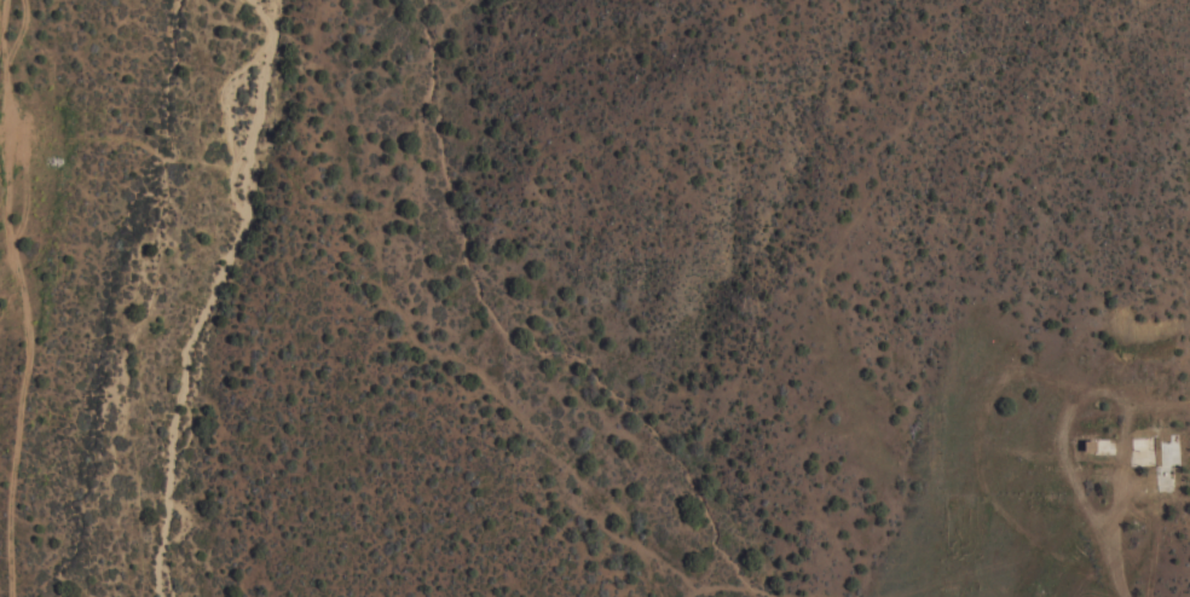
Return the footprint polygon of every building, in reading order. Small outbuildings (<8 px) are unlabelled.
[(1173,435),(1153,436),(1154,465),(1174,465),(1173,435)] [(1083,453),(1109,454),(1109,440),(1084,439),(1083,453)]
